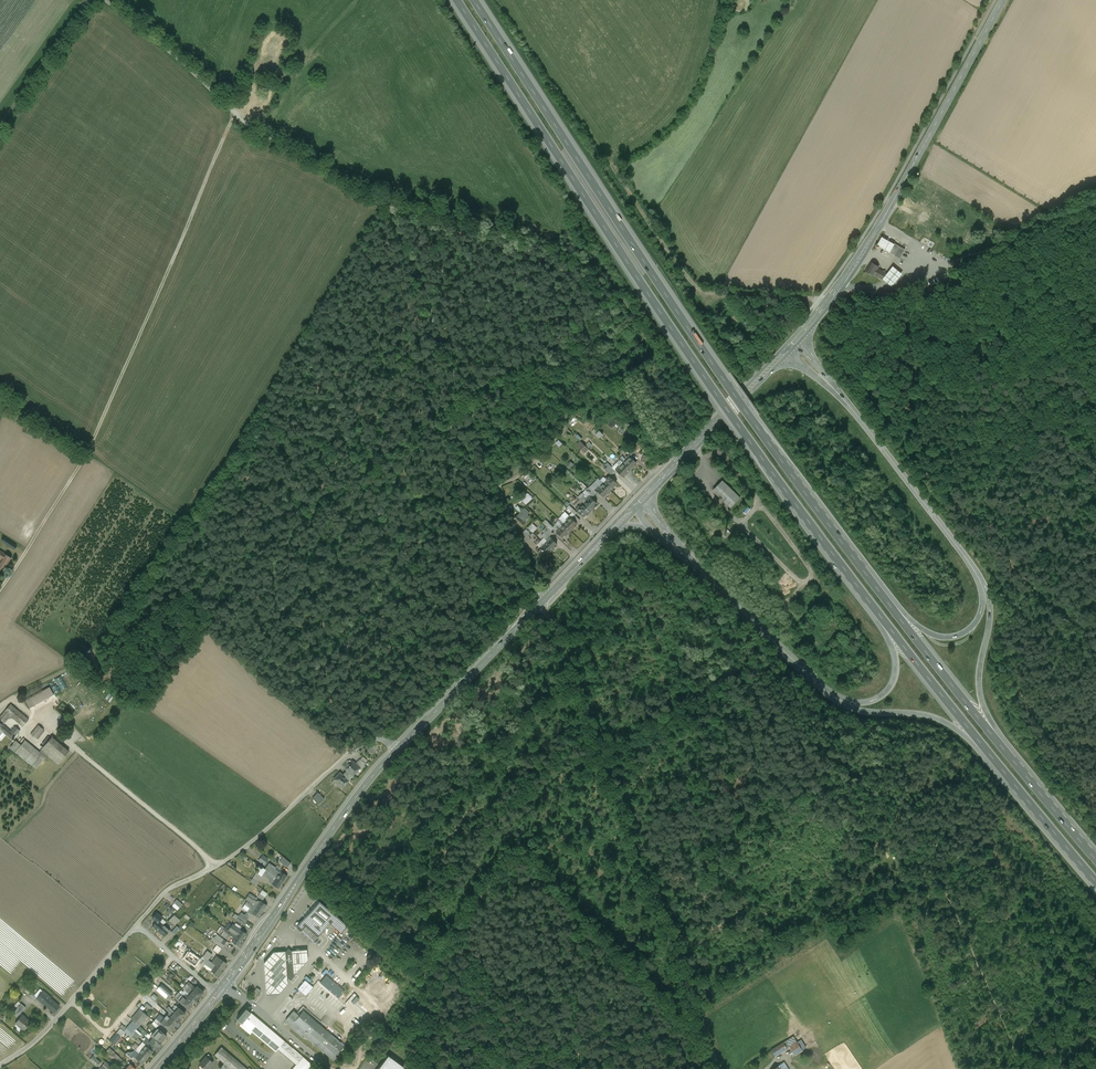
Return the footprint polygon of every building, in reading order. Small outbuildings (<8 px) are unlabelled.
[(895,244),(882,237),(877,245),(890,252),(895,244)] [(899,246),(899,247),(894,244),(890,252),(894,255),(900,258),(900,257),(904,250),(899,246)] [(879,267),(871,262),(865,271),(873,276),(874,274),(882,280),(886,273),(878,268),(879,267)] [(892,287),(903,274),(893,266),(883,279),(892,287)] [(567,400),(562,393),(557,396),(562,403),(567,400)] [(615,425),(621,417),(618,414),(611,422),(615,425)] [(633,453),(627,447),(625,450),(631,456),(633,453)] [(636,463),(629,456),(625,459),(627,461),(623,464),(630,471),(635,466),(634,465),(636,463)] [(565,465),(568,469),(575,462),(571,459),(565,465)] [(747,477),(734,460),(731,462),(744,480),(747,477)] [(615,471),(607,463),(605,465),(613,473),(615,471)] [(623,464),(620,467),(619,466),(615,470),(622,477),(625,474),(626,475),(630,471),(623,464)] [(613,473),(605,465),(603,468),(611,476),(613,473)] [(609,476),(605,480),(607,481),(603,484),(610,491),(615,487),(614,486),(616,483),(609,476)] [(740,498),(722,481),(713,491),(731,508),(740,498)] [(603,484),(600,488),(599,486),(595,490),(602,497),(605,495),(606,496),(610,491),(603,484)] [(597,493),(592,488),(590,487),(588,489),(595,496),(597,493)] [(595,496),(588,489),(585,491),(586,492),(592,498),(595,496)] [(592,498),(586,492),(582,495),(584,496),(583,497),(585,500),(589,496),(592,499),(592,498)] [(527,494),(521,500),(526,505),(532,499),(527,494)] [(582,495),(581,494),(577,498),(584,504),(587,501),(585,500),(583,497),(584,496),(582,495)] [(589,496),(585,500),(587,501),(584,504),(583,505),(590,511),(595,507),(594,506),(596,503),(592,499),(589,496)] [(590,511),(583,505),(580,508),(579,507),(575,510),(583,517),(585,515),(586,516),(590,511)] [(519,514),(518,515),(521,518),(520,519),(522,521),(529,514),(524,509),(522,511),(519,514)] [(571,519),(565,513),(561,517),(567,522),(563,525),(570,532),(575,527),(574,526),(577,523),(572,518),(571,519)] [(521,518),(518,515),(513,520),(521,527),(525,524),(522,521),(520,519),(521,518)] [(554,529),(548,523),(544,527),(547,529),(548,528),(548,529),(548,530),(551,533),(554,530),(554,529)] [(531,524),(527,529),(532,533),(536,529),(531,524)] [(563,525),(560,529),(559,527),(555,531),(562,538),(565,536),(566,537),(570,532),(563,525)] [(547,529),(546,528),(542,532),(544,534),(541,536),(545,541),(549,537),(552,534),(551,533),(547,529)] [(526,531),(519,533),(522,544),(530,541),(526,531)] [(549,537),(545,541),(547,542),(544,545),(550,552),(555,548),(554,547),(556,544),(549,537)] [(17,546),(7,539),(4,543),(14,550),(17,546)] [(544,545),(540,549),(539,548),(535,551),(543,558),(545,556),(546,557),(550,552),(544,545)] [(1,561),(0,563),(0,570),(3,572),(12,558),(0,550),(0,560),(1,561)] [(52,688),(31,700),(35,707),(56,695),(52,688)] [(17,711),(11,706),(0,719),(0,721),(5,725),(12,717),(17,711)] [(17,711),(12,717),(25,727),(30,722),(17,711)] [(5,725),(0,731),(0,739),(3,742),(7,737),(13,742),(22,731),(16,727),(12,731),(5,725)] [(33,735),(38,739),(44,732),(39,727),(33,735)] [(60,764),(69,752),(52,739),(43,751),(30,741),(20,754),(35,767),(34,769),(39,773),(52,757),(60,764)] [(361,762),(356,767),(361,771),(366,766),(365,766),(361,762)] [(353,764),(350,768),(349,767),(345,771),(347,773),(348,774),(346,776),(346,775),(345,776),(346,776),(344,779),(350,784),(349,784),(354,779),(361,771),(356,767),(353,764)] [(344,779),(341,776),(335,783),(338,786),(339,787),(340,788),(341,788),(342,789),(342,790),(343,791),(344,791),(345,790),(345,789),(350,784),(344,779)] [(325,802),(319,796),(314,802),(320,808),(325,802)] [(269,863),(263,858),(259,863),(265,868),(269,863)] [(291,867),(284,860),(280,865),(288,871),(291,867)] [(277,871),(270,866),(265,872),(267,873),(272,877),(275,872),(276,872),(277,871)] [(276,872),(275,872),(272,877),(277,880),(280,876),(276,872)] [(272,877),(267,873),(263,878),(271,883),(270,885),(273,887),(277,880),(272,877)] [(288,879),(281,874),(280,876),(277,880),(284,885),(288,879)] [(262,880),(257,876),(253,882),(259,885),(262,880)] [(284,885),(277,880),(273,887),(280,891),(284,885)] [(256,903),(254,902),(254,903),(248,899),(246,902),(253,907),(257,910),(260,905),(258,903),(257,904),(256,903)] [(183,908),(177,903),(174,906),(180,911),(183,908)] [(268,908),(261,904),(260,905),(257,910),(263,915),(268,908)] [(320,905),(297,931),(302,935),(306,930),(319,941),(330,927),(337,920),(320,905)] [(263,915),(257,910),(255,913),(253,916),(259,921),(263,915)] [(163,922),(157,917),(153,922),(157,925),(158,924),(160,925),(163,922)] [(180,924),(174,919),(170,925),(176,930),(180,924)] [(247,925),(239,920),(237,923),(244,928),(247,925)] [(337,920),(330,927),(342,937),(344,935),(348,930),(349,930),(337,920)] [(157,925),(153,930),(159,935),(164,929),(160,925),(158,924),(157,925)] [(241,933),(234,928),(229,934),(237,939),(243,944),(247,938),(241,933)] [(170,934),(164,929),(159,935),(165,941),(170,934)] [(224,935),(221,939),(229,944),(231,940),(224,935)] [(225,943),(217,938),(215,942),(222,947),(225,943)] [(243,944),(237,939),(235,942),(232,946),(239,950),(243,944)] [(215,942),(213,941),(211,944),(223,952),(225,949),(222,947),(215,942)] [(222,952),(217,949),(214,954),(219,957),(222,952)] [(289,952),(287,956),(288,981),(291,984),(295,980),(293,955),(289,952)] [(293,955),(295,978),(298,978),(309,966),(308,954),(293,955)] [(213,958),(208,955),(204,960),(206,962),(209,964),(213,958)] [(265,968),(267,1000),(280,999),(289,990),(286,955),(275,956),(265,968)] [(227,967),(217,960),(213,967),(223,973),(227,967)] [(213,967),(210,970),(209,971),(213,973),(212,975),(218,980),(223,973),(213,967)] [(169,985),(173,979),(170,977),(167,980),(164,978),(162,980),(169,985)] [(345,994),(327,980),(321,987),(334,999),(338,1002),(345,994)] [(31,988),(25,984),(19,991),(25,996),(31,988)] [(306,984),(299,993),(306,999),(314,991),(306,984)] [(248,994),(252,990),(245,985),(242,989),(248,994)] [(196,992),(190,987),(188,989),(201,1001),(205,996),(198,990),(196,992)] [(173,998),(162,988),(159,991),(171,1001),(173,998)] [(188,989),(187,989),(184,993),(185,994),(197,1005),(201,1001),(188,989)] [(159,991),(156,994),(162,999),(165,996),(159,991)] [(197,1005),(185,994),(181,999),(193,1009),(197,1005)] [(51,1001),(44,995),(38,1003),(55,1017),(60,1010),(51,1002),(51,1001)] [(173,1003),(165,996),(162,999),(170,1006),(173,1003)] [(181,999),(179,996),(178,997),(179,997),(175,1000),(178,1003),(189,1014),(193,1009),(181,999)] [(347,1005),(349,1008),(351,1006),(354,1009),(360,1002),(354,997),(347,1005)] [(369,1002),(367,1004),(377,1015),(379,1013),(369,1002)] [(22,1008),(15,1016),(19,1020),(26,1012),(22,1008)] [(347,1030),(355,1021),(343,1010),(335,1019),(347,1030)] [(172,1014),(169,1011),(167,1014),(170,1016),(168,1018),(171,1021),(172,1021),(175,1016),(172,1014)] [(186,1017),(179,1012),(178,1014),(175,1011),(172,1014),(175,1016),(182,1022),(186,1017)] [(247,1012),(238,1023),(242,1027),(243,1027),(252,1017),(251,1016),(247,1012)] [(148,1020),(141,1014),(132,1024),(139,1030),(148,1020)] [(345,1050),(304,1015),(300,1020),(296,1025),(290,1021),(287,1024),(294,1031),(293,1032),(304,1042),(306,1040),(333,1064),(335,1065),(338,1061),(336,1060),(345,1050)] [(300,1020),(294,1015),(290,1021),(296,1025),(300,1020)] [(182,1022),(175,1016),(172,1021),(178,1027),(182,1022)] [(251,1016),(252,1017),(243,1027),(242,1027),(277,1056),(278,1054),(297,1068),(304,1061),(251,1016)] [(32,1026),(24,1019),(16,1028),(25,1035),(32,1026)] [(165,1023),(162,1020),(158,1024),(162,1027),(171,1035),(175,1031),(168,1025),(165,1023),(165,1022),(165,1023)] [(178,1027),(172,1021),(171,1021),(170,1022),(168,1025),(175,1031),(178,1027)] [(120,1033),(110,1044),(115,1049),(119,1045),(121,1047),(124,1044),(120,1041),(124,1036),(120,1033)] [(134,1039),(127,1033),(124,1036),(132,1042),(134,1039)] [(167,1040),(158,1033),(151,1040),(153,1042),(160,1048),(167,1040)] [(802,1051),(793,1037),(783,1043),(787,1049),(790,1047),(795,1056),(802,1051)] [(160,1048),(153,1042),(150,1046),(153,1049),(150,1053),(153,1056),(160,1048)] [(783,1043),(771,1051),(774,1056),(787,1049),(783,1043)] [(150,1046),(147,1044),(144,1047),(147,1050),(150,1053),(153,1049),(150,1046)] [(147,1050),(143,1047),(136,1054),(140,1057),(147,1063),(153,1056),(150,1053),(147,1050)] [(222,1052),(215,1059),(225,1068),(224,1068),(243,1068),(222,1052)] [(135,1054),(129,1061),(134,1065),(140,1057),(136,1054),(135,1054)] [(116,1059),(114,1057),(112,1060),(114,1061),(114,1062),(122,1068),(126,1068),(127,1068),(116,1059)] [(140,1057),(134,1065),(133,1065),(138,1068),(142,1068),(147,1063),(140,1057)] [(381,1068),(403,1068),(389,1059),(381,1068)] [(93,1060),(90,1064),(96,1068),(99,1068),(101,1067),(93,1060)] [(207,1061),(200,1068),(212,1068),(214,1067),(210,1064),(207,1061)] [(304,1061),(297,1068),(314,1068),(304,1061)]
